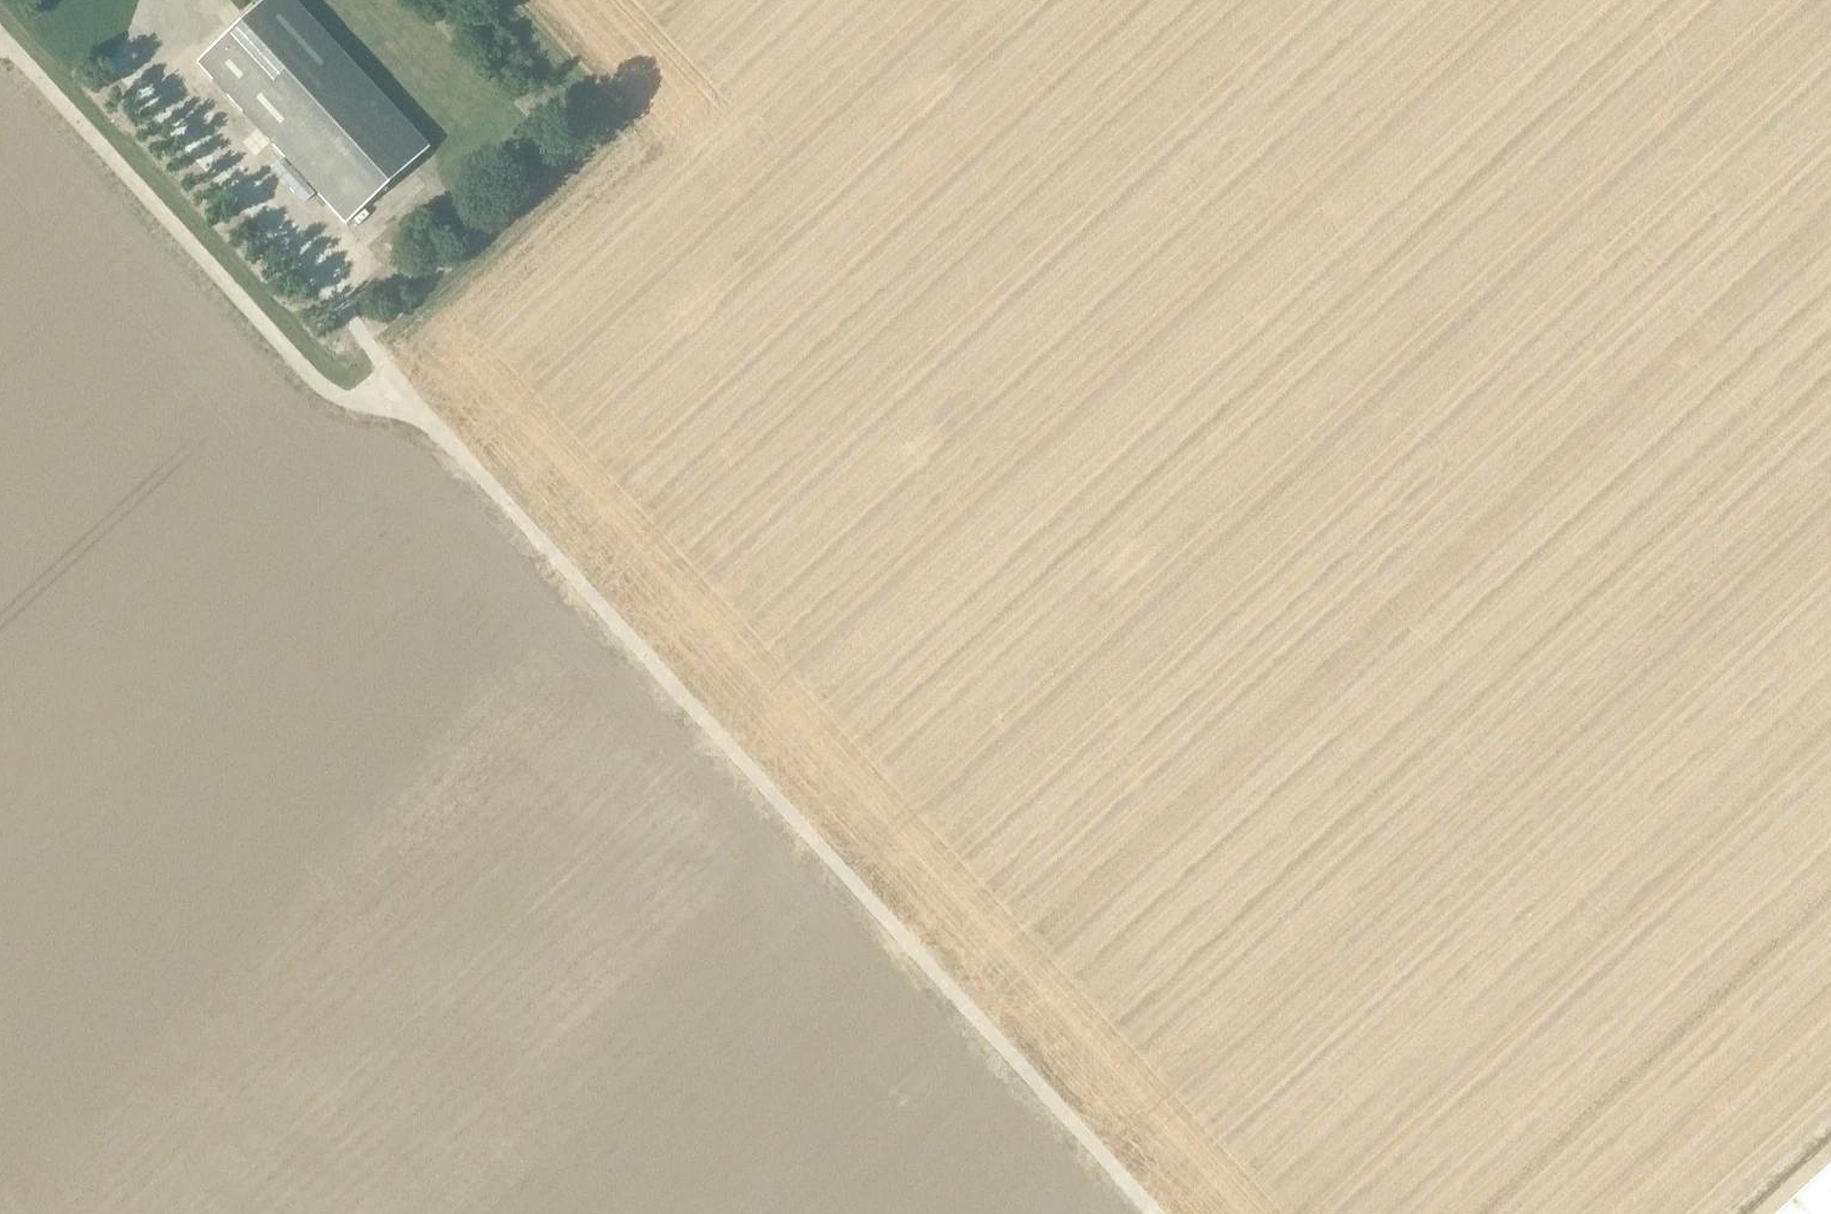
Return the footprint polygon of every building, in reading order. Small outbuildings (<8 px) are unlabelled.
[(248,120),(346,226),(428,151),(290,0),(267,0),(197,64),(248,120)] [(1787,1213),(1830,1213),(1830,1173),(1787,1213)]
